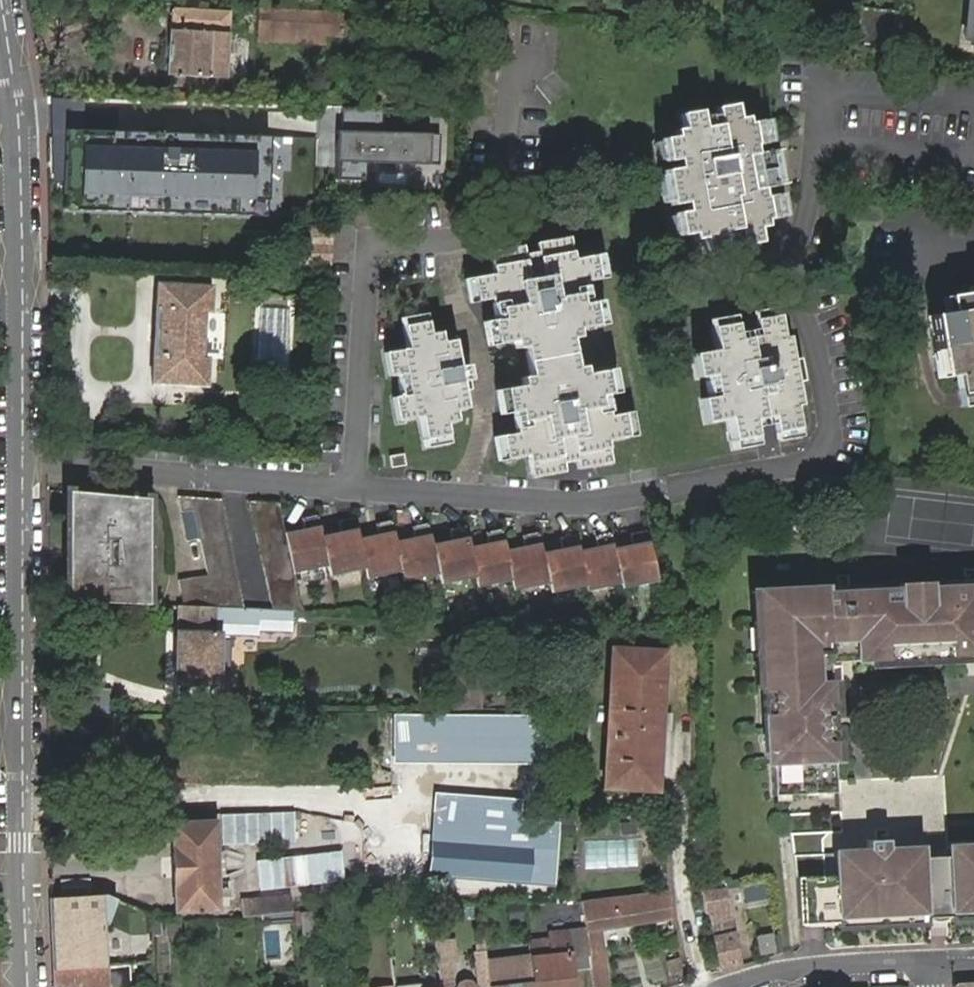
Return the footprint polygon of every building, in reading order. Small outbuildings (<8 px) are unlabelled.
[(336,28),(337,15),(331,14),(257,10),(256,41),(305,44),(308,27),(336,28)] [(164,75),(221,79),(225,14),(168,11),(164,75)] [(857,48),(892,51),(894,24),(859,21),(857,48)] [(891,59),(892,51),(857,48),(857,57),(891,59)] [(666,175),(667,179),(762,189),(776,187),(771,154),(758,156),(757,148),(770,145),(767,124),(751,126),(749,121),(743,121),(740,108),(719,112),(720,118),(722,129),(708,131),(706,121),(705,114),(685,117),(687,130),(678,131),(680,139),(667,142),(670,165),(683,164),(684,173),(666,175)] [(720,118),(706,121),(708,131),(722,129),(720,118)] [(273,136),(67,126),(63,205),(270,215),(273,136)] [(442,132),(339,128),(338,161),(441,165),(442,132)] [(771,154),(776,187),(789,185),(784,152),(771,154)] [(762,189),(667,179),(671,202),(688,200),(689,207),(677,209),(680,232),(693,230),(695,238),(703,236),(706,249),(725,246),(724,240),(722,229),(737,228),(738,238),(739,244),(761,241),(759,227),(765,226),(765,219),(779,217),(775,195),(763,196),(762,189)] [(722,229),(724,240),(738,238),(737,228),(722,229)] [(561,462),(574,459),(575,469),(607,463),(604,441),(625,438),(621,414),(607,416),(601,417),(597,392),(604,391),(606,391),(606,390),(602,368),(581,371),(580,364),(573,364),(569,335),(576,334),(575,324),(593,322),(590,298),(577,301),(574,277),(599,272),(595,249),(573,252),(570,231),(535,236),(536,244),(522,246),(521,238),(490,243),(494,265),(471,269),(475,293),(498,289),(501,312),(489,314),(493,338),(512,334),(514,343),(521,343),(526,372),(519,373),(520,381),(501,384),(505,411),(518,409),(521,430),(499,434),(502,458),(526,455),(529,477),(562,471),(561,462)] [(204,356),(206,312),(214,312),(214,286),(186,285),(187,276),(173,276),(173,284),(157,284),(152,384),(208,387),(210,357),(204,356)] [(968,311),(966,304),(944,307),(947,326),(936,328),(947,390),(959,388),(961,403),(973,401),(973,310),(968,311)] [(713,353),(692,356),(696,381),(711,378),(714,397),(700,400),(703,424),(725,420),(730,442),(752,438),(749,422),(771,418),(774,434),(798,430),(795,408),(802,407),(790,339),(784,340),(780,318),(756,322),(759,340),(735,344),(732,326),(709,329),(713,353)] [(419,436),(443,431),(442,421),(453,418),(452,409),(463,407),(460,389),(470,387),(464,356),(455,357),(453,340),(441,341),(439,331),(427,333),(425,320),(401,324),(404,344),(381,350),(385,372),(401,370),(404,393),(388,396),(392,418),(416,414),(419,436)] [(961,403),(956,404),(958,419),(973,416),(973,401),(961,403)] [(399,452),(384,454),(386,467),(400,464),(399,452)] [(184,605),(244,607),(220,498),(178,495),(180,510),(194,509),(211,573),(179,579),(184,605)] [(69,496),(69,529),(119,531),(118,498),(69,496)] [(69,604),(125,605),(141,605),(150,605),(151,500),(118,498),(119,531),(69,529),(69,604)] [(252,498),(254,504),(283,506),(281,499),(277,499),(252,498)] [(293,608),(304,608),(296,569),(287,528),(283,506),(254,504),(275,608),(276,608),(293,608)] [(287,528),(296,569),(332,561),(334,571),(367,564),(369,573),(406,565),(408,575),(443,568),(445,579),(481,571),(482,580),(517,573),(519,580),(554,573),(556,584),(590,577),(591,580),(625,573),(626,578),(663,570),(652,522),(637,521),(640,533),(618,538),(615,523),(600,526),(602,536),(583,541),(580,524),(562,527),(566,540),(548,544),(543,523),(525,526),(528,537),(511,541),(506,520),(490,523),(492,536),(474,538),(470,517),(453,520),(456,533),(436,536),(432,515),(416,519),(418,531),(400,536),(396,513),(378,517),(381,530),(361,534),(357,512),(342,515),(346,529),(326,533),(321,510),(304,513),(307,525),(287,528)] [(853,572),(842,572),(842,582),(854,582),(853,572)] [(774,583),(775,617),(775,647),(776,679),(777,762),(778,793),(838,792),(838,768),(837,758),(833,758),(832,728),(827,728),(828,712),(833,711),(831,682),(835,682),(835,663),(835,645),(853,645),(853,663),(866,662),(871,655),(905,654),(921,654),(936,654),(967,654),(968,646),(973,646),(973,588),(937,589),(936,581),(902,581),(903,590),(834,591),(834,582),(774,583)] [(775,617),(774,583),(761,583),(762,616),(775,617)] [(141,605),(125,605),(125,616),(141,616),(141,605)] [(184,605),(177,605),(173,684),(218,687),(218,678),(222,633),(256,635),(259,630),(294,631),(293,608),(276,608),(244,607),(184,605)] [(775,617),(762,616),(762,648),(775,647),(775,617)] [(606,642),(606,782),(660,782),(660,643),(606,642)] [(844,663),(853,663),(853,645),(835,645),(835,663),(844,663)] [(775,647),(762,648),(762,679),(776,679),(775,647)] [(905,665),(905,654),(871,655),(871,667),(905,665)] [(921,665),(921,654),(905,654),(905,665),(921,665)] [(921,665),(936,665),(936,654),(921,654),(921,665)] [(967,664),(967,658),(967,654),(936,654),(936,665),(967,664)] [(844,682),(844,663),(835,663),(835,682),(841,682),(844,682)] [(842,711),(841,682),(835,682),(831,682),(833,711),(837,711),(842,711)] [(239,714),(250,714),(250,695),(238,695),(239,714)] [(837,711),(833,711),(828,712),(827,728),(832,728),(837,727),(837,711)] [(396,717),(395,763),(532,765),(533,718),(396,717)] [(837,727),(832,728),(833,758),(837,758),(844,758),(843,727),(837,727)] [(431,875),(555,886),(562,804),(438,793),(431,875)] [(952,844),(952,855),(926,857),(925,846),(891,848),(891,838),(878,839),(870,840),(870,848),(839,851),(840,874),(829,874),(828,854),(827,837),(832,831),(846,830),(844,813),(793,815),(794,834),(794,835),(795,856),(796,875),(801,916),(829,915),(844,915),(844,925),(875,924),(875,914),(899,913),(898,923),(927,922),(927,911),(955,910),(956,921),(973,920),(973,844),(952,844)] [(187,815),(174,815),(175,821),(167,822),(175,913),(219,910),(212,820),(188,820),(187,815)] [(878,839),(891,838),(890,828),(878,829),(878,839)] [(786,856),(795,856),(794,835),(785,835),(786,856)] [(713,913),(721,972),(742,966),(737,938),(727,882),(710,884),(705,885),(708,914),(713,913)] [(582,903),(586,931),(589,968),(592,986),(612,986),(606,931),(673,919),(667,888),(582,903)] [(105,893),(50,897),(53,970),(154,963),(153,923),(152,914),(105,893)] [(293,896),(243,899),(244,917),(294,913),(293,896)] [(927,922),(956,921),(955,910),(927,911),(927,922)] [(332,937),(329,913),(305,915),(307,939),(332,937)] [(875,924),(898,923),(899,913),(875,914),(875,924)] [(830,926),(844,925),(844,915),(829,915),(830,926)] [(566,938),(565,932),(546,934),(547,941),(528,943),(530,959),(531,966),(534,986),(573,986),(566,938)] [(772,933),(760,935),(762,952),(775,951),(772,933)] [(588,965),(586,936),(566,938),(570,967),(588,965)] [(392,958),(395,986),(405,986),(404,984),(409,985),(406,957),(392,958)] [(652,960),(652,982),(683,981),(683,959),(652,960)] [(488,961),(476,962),(478,986),(491,986),(489,972),(488,961)] [(450,963),(438,964),(440,984),(441,986),(453,986),(450,963)] [(440,984),(438,964),(425,965),(427,985),(440,984)] [(531,966),(520,967),(523,985),(515,986),(534,986),(531,966)] [(118,967),(53,970),(54,986),(108,986),(107,974),(119,973),(118,967)] [(489,972),(491,986),(515,986),(523,985),(520,967),(489,972)]
